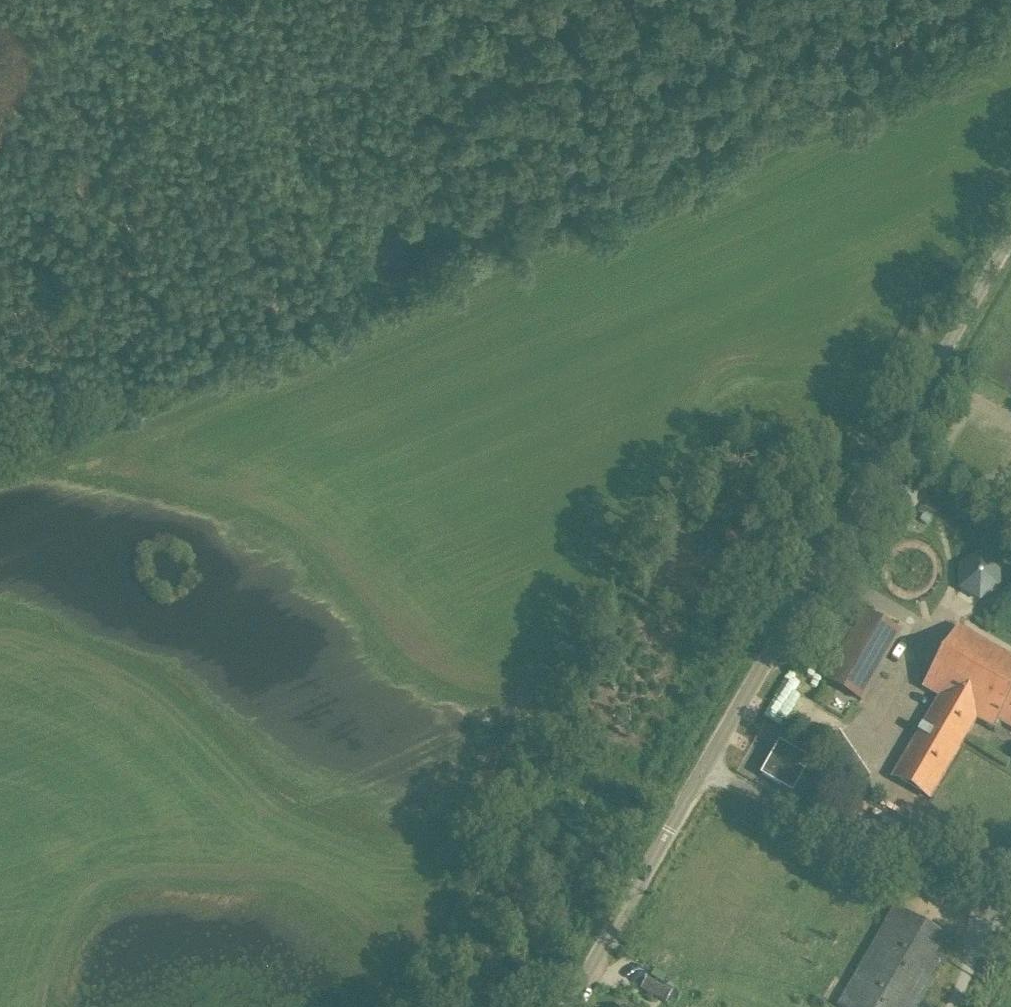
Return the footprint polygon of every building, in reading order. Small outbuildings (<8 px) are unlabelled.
[(902,527),(915,507),(895,494),(882,515),(902,527)] [(862,699),(901,632),(866,612),(827,679),(862,699)] [(958,628),(922,689),(937,698),(891,777),(929,799),(976,719),(991,728),(992,727),(995,730),(999,722),(1010,729),(1010,659),(958,628)] [(850,794),(868,781),(837,734),(818,746),(850,794)] [(791,794),(810,761),(778,743),(760,776),(783,790),(786,792),(786,791),(791,794)] [(954,944),(893,909),(837,1006),(838,1006),(917,1006),(954,944)] [(647,979),(641,989),(665,1003),(671,992),(647,979)]
